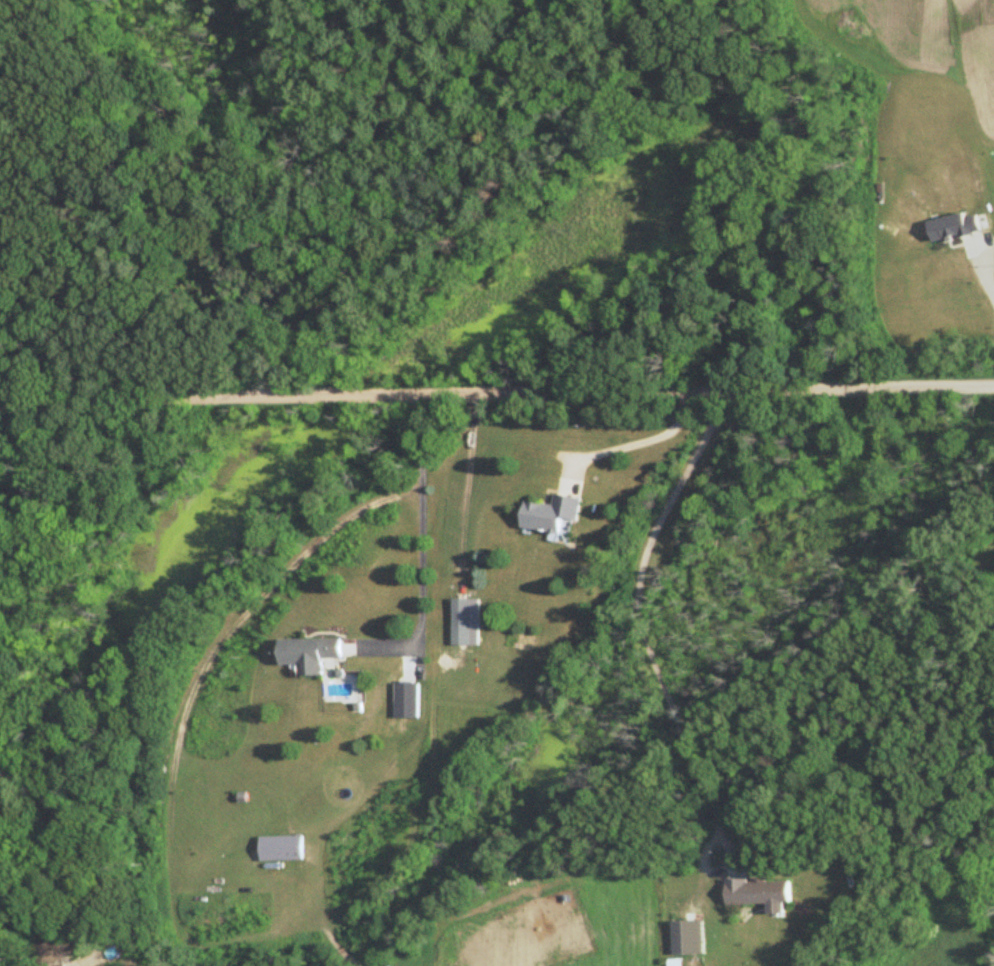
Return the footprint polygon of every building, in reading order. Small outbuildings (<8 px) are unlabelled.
[(526,501),(521,528),(574,536),(580,498),(555,494),(553,506),(526,501)] [(453,622),(470,622),(470,599),(453,599),(453,622)] [(280,638),(280,664),(296,664),(296,674),(322,674),(322,658),(340,658),(340,638),(280,638)] [(301,836),(276,836),(276,860),(301,860),(301,836)] [(790,903),(790,880),(726,881),(727,904),(768,903),(768,917),(784,916),(784,903),(790,903)]
